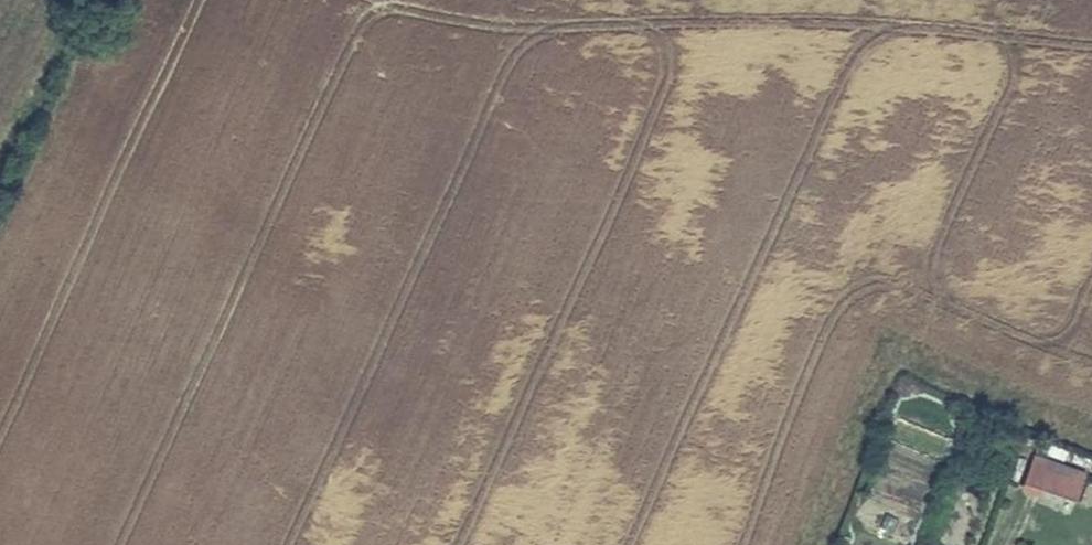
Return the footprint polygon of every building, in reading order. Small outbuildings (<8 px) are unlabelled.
[(1071,477),(1012,466),(1007,501),(1028,506),(1030,499),(1064,506),(1071,477)]
